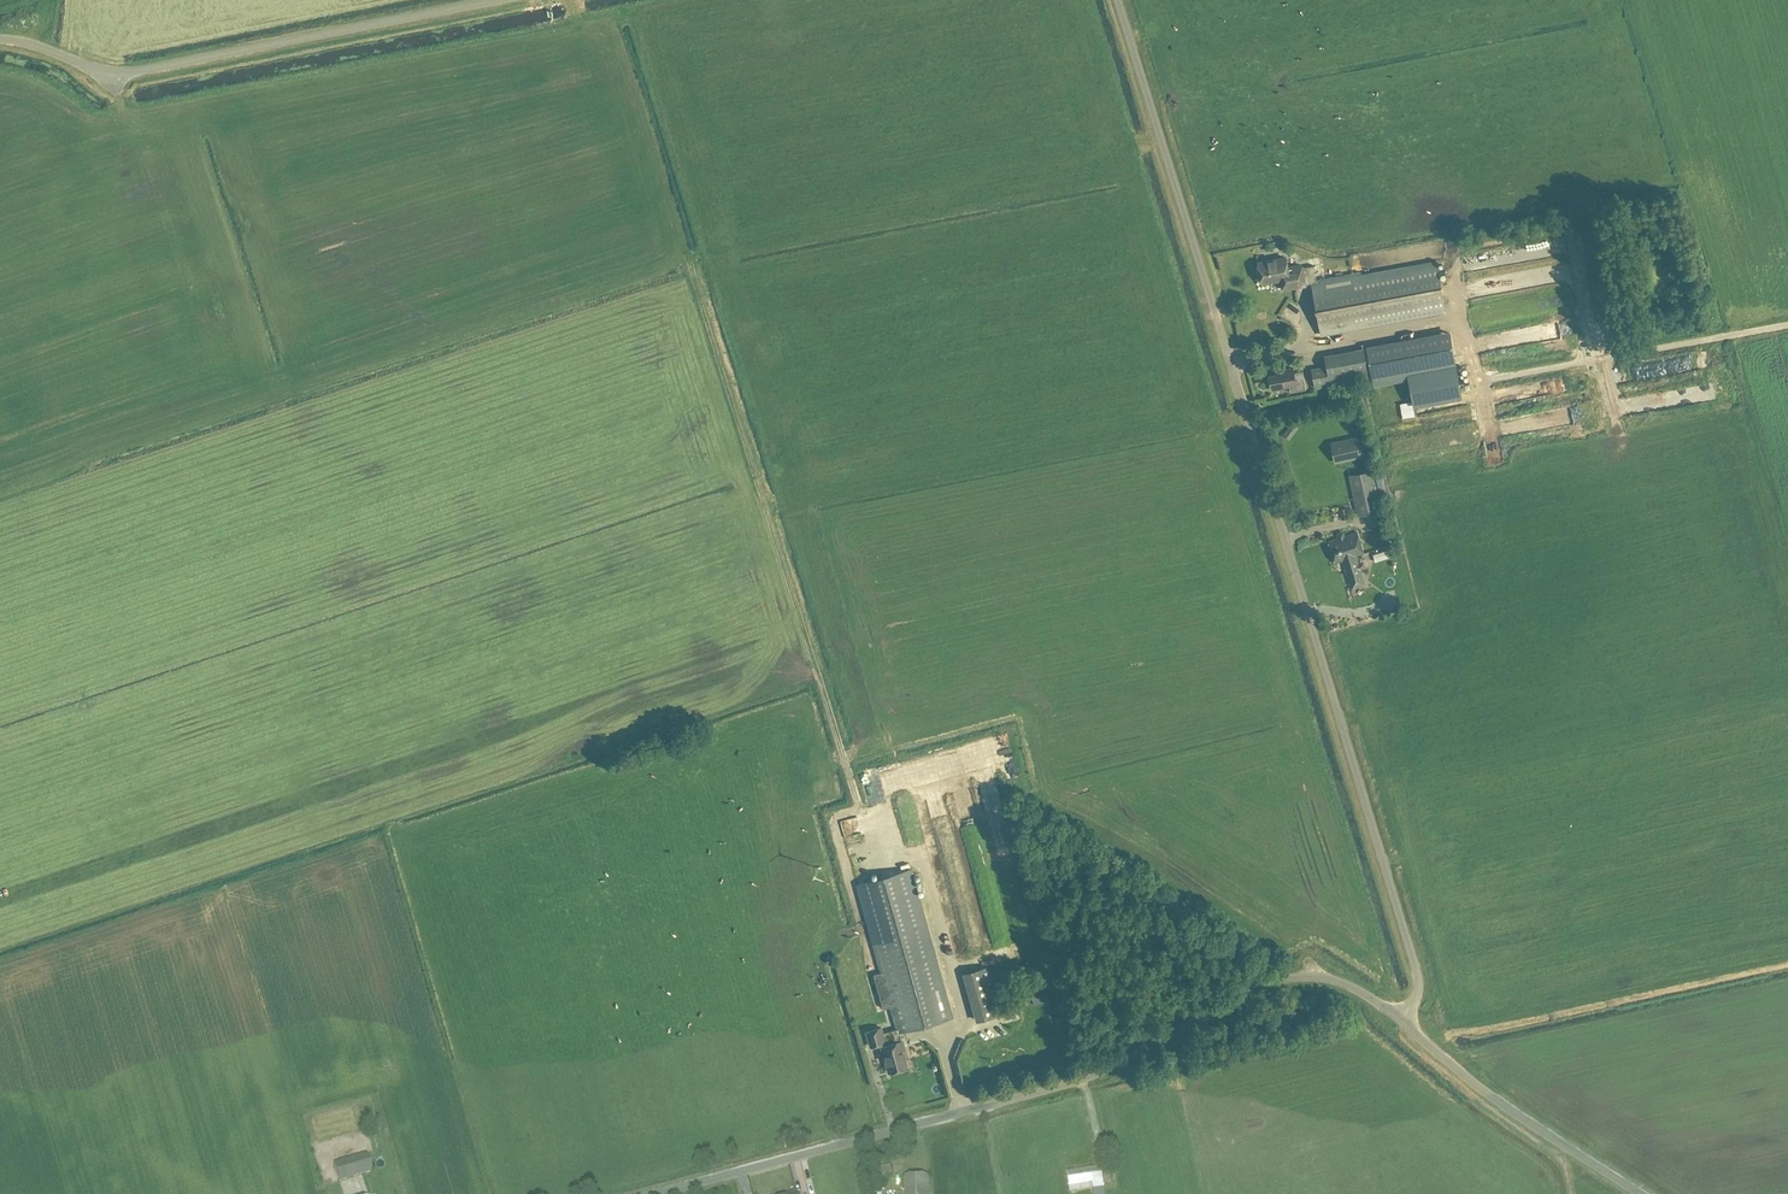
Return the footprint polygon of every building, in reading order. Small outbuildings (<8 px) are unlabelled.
[(1286,257),(1259,262),(1263,282),(1282,279),(1284,289),(1313,283),(1322,335),(1446,312),(1430,223),(1316,244),(1323,279),(1317,280),(1314,265),(1302,267),(1302,265),(1288,267),(1286,257)] [(1369,378),(1364,348),(1326,355),(1328,366),(1313,369),(1316,387),(1369,378)] [(1457,362),(1409,370),(1414,402),(1462,394),(1457,362)] [(1278,374),(1270,375),(1272,389),(1290,386),(1291,392),(1306,389),(1303,371),(1294,372),(1294,368),(1277,371),(1278,374)] [(1515,389),(1499,394),(1501,403),(1517,398),(1515,389)] [(1504,421),(1504,434),(1515,434),(1516,422),(1504,421)] [(1462,429),(1462,442),(1480,442),(1480,429),(1462,429)] [(1336,461),(1364,455),(1360,437),(1332,443),(1336,461)] [(1487,453),(1478,454),(1479,464),(1487,463),(1487,453)] [(1358,515),(1381,511),(1373,471),(1350,475),(1358,515)] [(1357,556),(1364,554),(1358,532),(1329,541),(1336,563),(1343,560),(1352,588),(1366,584),(1357,556)] [(1392,547),(1374,553),(1376,561),(1395,555),(1392,547)] [(1014,737),(1004,739),(1007,754),(1017,752),(1014,737)] [(869,788),(878,787),(877,777),(868,778),(869,788)] [(847,827),(850,838),(858,836),(854,825),(847,827)] [(859,883),(876,948),(883,971),(893,1006),(899,1028),(889,1030),(883,1032),(882,1027),(868,1031),(872,1046),(882,1043),(890,1072),(900,1069),(908,1066),(904,1051),(906,1050),(901,1031),(953,1017),(929,934),(912,868),(859,883)] [(990,965),(967,970),(978,1021),(1001,1016),(990,965)] [(884,1008),(893,1006),(883,971),(875,974),(884,1008)] [(340,1182),(373,1172),(367,1152),(333,1162),(340,1182)] [(880,1175),(891,1173),(890,1165),(878,1168),(880,1175)] [(1100,1167),(1091,1168),(1067,1172),(1070,1192),(1103,1187),(1100,1167)] [(805,1172),(801,1173),(806,1193),(812,1193),(805,1172)] [(928,1174),(903,1175),(904,1193),(928,1193),(928,1174)]
